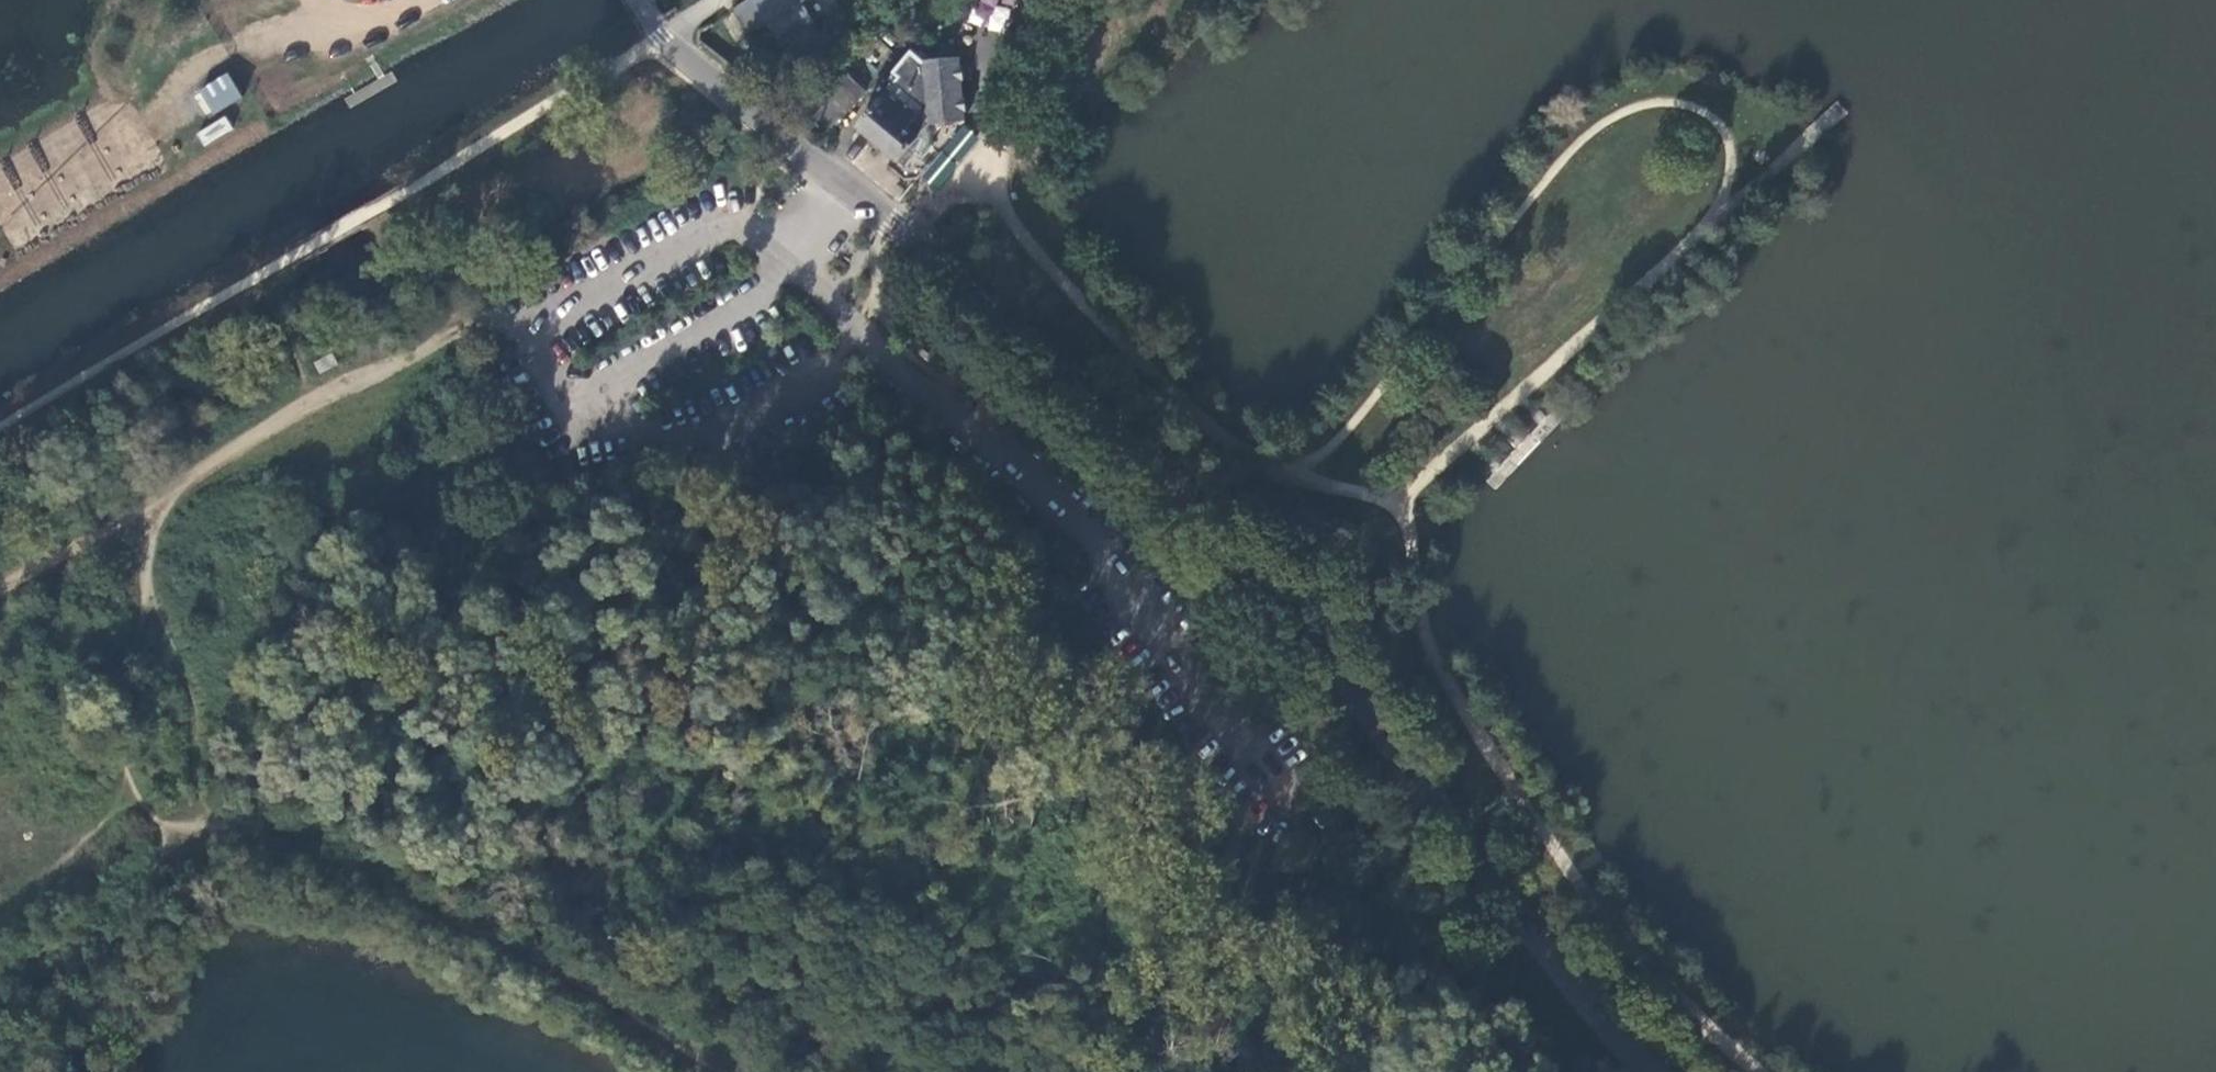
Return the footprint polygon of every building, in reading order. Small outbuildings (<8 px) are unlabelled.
[(735,8),(748,32),(767,21),(779,42),(814,21),(802,2),(805,0),(749,0),(735,8)] [(984,27),(991,1),(986,0),(975,0),(968,23),(984,27)] [(987,30),(1004,33),(1009,8),(991,5),(987,30)] [(907,148),(915,137),(919,139),(929,126),(933,120),(966,115),(958,55),(922,59),(909,48),(892,69),(899,75),(856,128),(895,162),(907,148)] [(836,66),(817,89),(844,110),(845,112),(864,91),(836,66)] [(209,118),(243,96),(227,72),(193,93),(209,118)] [(817,89),(802,109),(825,130),(844,110),(817,89)] [(226,117),(195,131),(202,145),(232,131),(226,117)] [(931,143),(929,126),(919,139),(915,137),(907,148),(918,158),(931,143)]
